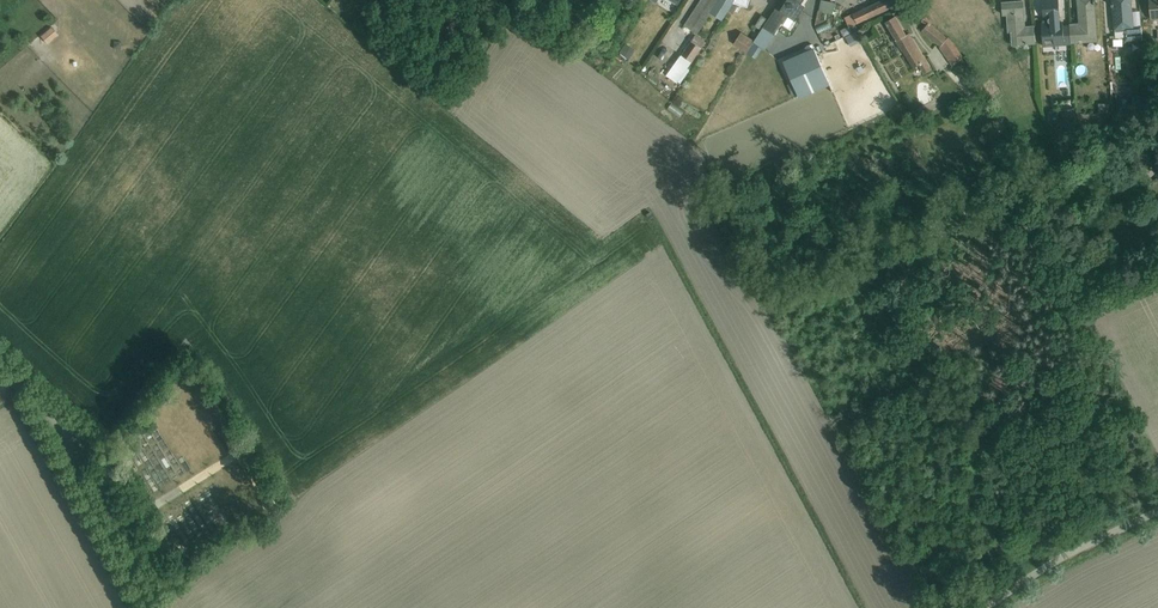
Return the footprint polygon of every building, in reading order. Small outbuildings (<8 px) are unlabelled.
[(631,2),(643,10),(650,0),(632,0),(631,2)] [(685,25),(698,34),(711,14),(722,21),(728,11),(734,0),(701,0),(685,25)] [(734,0),(728,11),(733,14),(738,5),(747,7),(750,0),(735,0),(734,0)] [(754,42),(766,49),(775,35),(787,15),(796,21),(806,6),(802,4),(804,0),(787,0),(787,1),(786,0),(782,0),(768,20),(762,30),(755,40),(754,42)] [(835,3),(822,0),(821,0),(819,11),(833,14),(835,3)] [(853,14),(858,25),(899,5),(897,0),(883,0),(862,10),(853,14)] [(1061,23),(1059,0),(1058,0),(1058,1),(1050,1),(1050,0),(1042,0),(1044,24),(1041,24),(1043,48),(1071,45),(1071,43),(1070,25),(1064,26),(1063,23),(1061,23)] [(1071,43),(1097,42),(1094,0),(1078,0),(1079,23),(1070,24),(1070,25),(1071,43)] [(1131,0),(1113,0),(1116,38),(1126,38),(1126,42),(1143,41),(1142,27),(1133,27),(1131,0)] [(1157,20),(1157,0),(1149,0),(1151,20),(1157,20)] [(1025,26),(1023,1),(1003,3),(1003,16),(1007,16),(1008,33),(1011,33),(1012,46),(1036,44),(1035,26),(1025,26)] [(451,32),(461,19),(455,15),(446,28),(451,32)] [(762,30),(768,20),(762,15),(755,26),(762,30)] [(910,33),(906,36),(895,17),(886,22),(913,69),(919,65),(924,75),(932,70),(910,33)] [(948,38),(931,24),(932,22),(925,17),(921,22),(926,26),(922,32),(940,47),(939,48),(952,67),(964,58),(949,37),(948,38)] [(845,34),(855,32),(853,25),(844,28),(845,34)] [(58,34),(51,27),(41,37),(47,44),(58,34)] [(573,40),(576,33),(567,29),(564,36),(573,40)] [(734,45),(747,53),(754,42),(755,40),(742,32),(734,45)] [(677,83),(706,42),(696,35),(682,55),(667,76),(677,83)] [(636,51),(625,43),(618,53),(629,60),(636,51)] [(815,49),(784,62),(792,82),(788,84),(794,97),(798,95),(800,99),(831,86),(815,49)] [(985,92),(978,79),(973,81),(981,95),(985,92)] [(992,79),(984,84),(993,98),(1001,93),(992,79)] [(1126,98),(1119,99),(1120,114),(1127,113),(1126,98)] [(682,117),(688,110),(674,100),(669,108),(682,117)] [(1098,103),(1098,113),(1109,113),(1109,103),(1098,103)] [(1063,108),(1063,118),(1076,117),(1075,107),(1063,108)]
